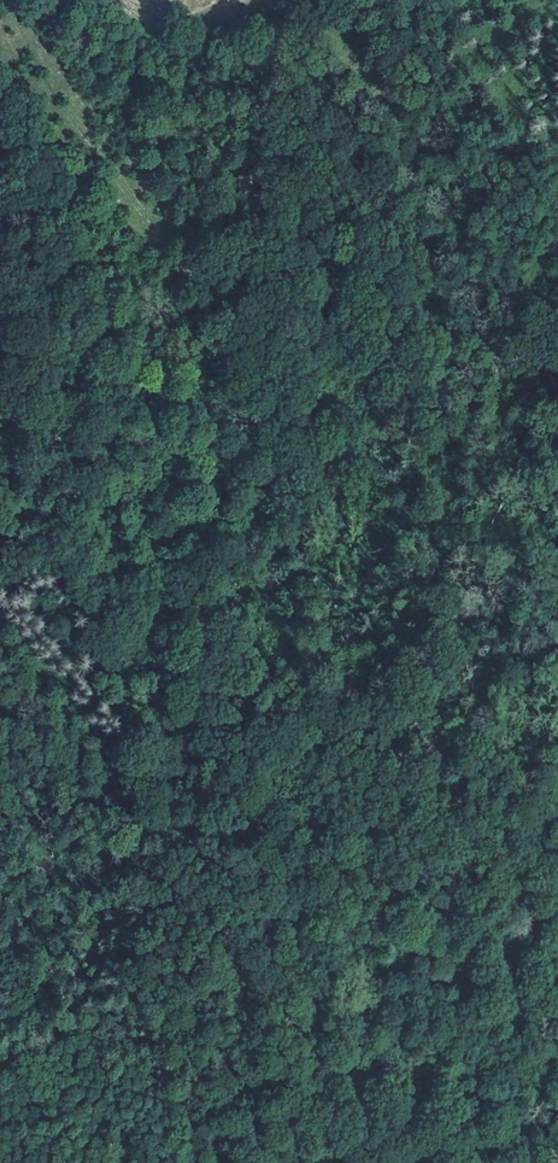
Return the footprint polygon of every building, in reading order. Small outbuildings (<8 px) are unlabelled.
[(36,444),(25,453),(31,459),(41,450),(36,444)]
